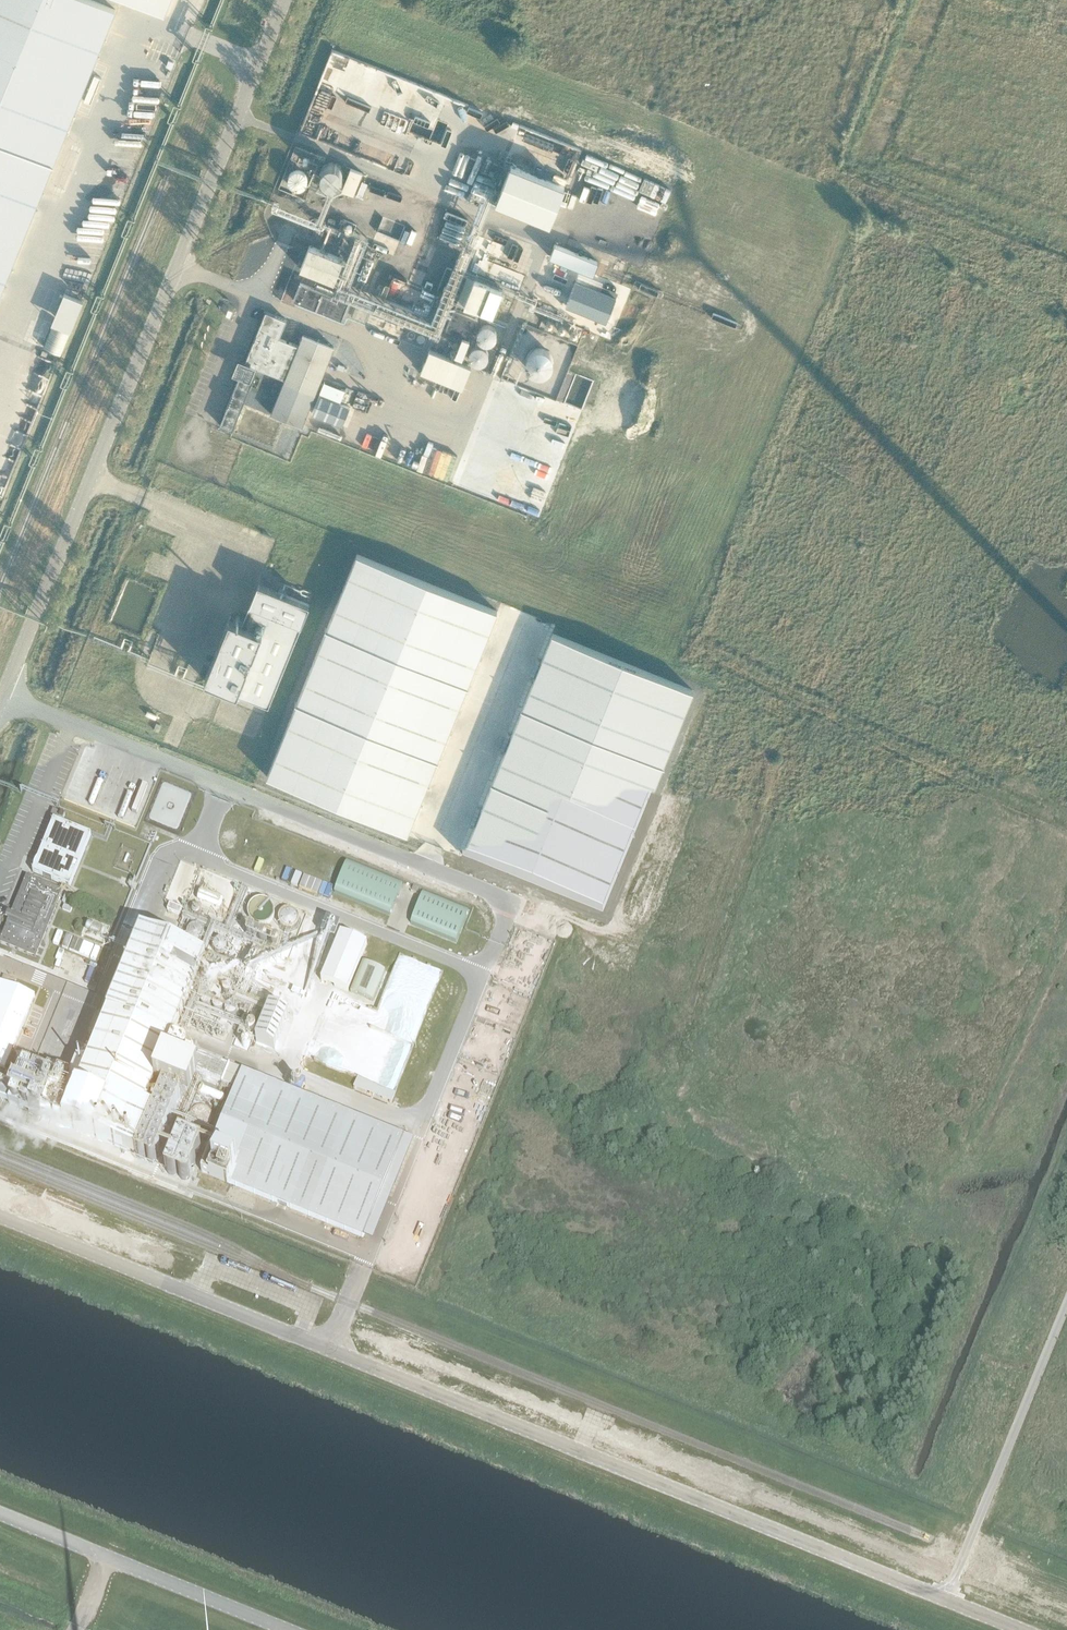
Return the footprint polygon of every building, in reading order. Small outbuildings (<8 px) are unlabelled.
[(98,0),(0,0),(0,294),(53,162),(54,163),(55,162),(53,162),(116,7),(98,0)] [(169,0),(133,0),(164,13),(169,0)] [(101,76),(95,74),(85,99),(91,101),(101,76)] [(335,163),(333,162),(330,162),(328,163),(326,164),(324,166),(323,168),(322,170),(321,173),(322,175),(323,178),(324,180),(326,181),(328,183),(330,183),(333,183),(335,183),(337,182),(339,181),(341,179),(342,176),(343,174),(343,172),(342,169),(341,167),(339,165),(337,164),(335,163)] [(564,184),(511,163),(495,202),(548,223),(564,184)] [(342,188),(354,193),(363,171),(351,166),(342,188)] [(302,169),(300,169),(297,169),(295,169),(293,170),(291,172),(289,174),(289,176),(288,178),(289,181),(290,183),(291,185),(293,186),(295,187),(298,188),(300,188),(302,187),(304,185),(306,184),(307,181),(308,179),(308,177),(307,174),(306,172),(304,171),(302,169)] [(408,241),(415,224),(387,213),(380,230),(408,241)] [(344,257),(310,244),(300,266),(335,280),(344,257)] [(595,266),(597,262),(553,245),(552,249),(549,256),(592,274),(595,266)] [(579,273),(576,279),(601,288),(603,283),(579,273)] [(576,279),(566,305),(606,321),(616,295),(576,279)] [(318,282),(316,287),(301,281),(294,298),(342,317),(349,300),(334,294),(336,289),(318,282)] [(413,309),(416,322),(432,324),(443,321),(444,322),(449,321),(447,315),(449,314),(446,303),(438,305),(436,297),(421,295),(432,293),(423,292),(419,293),(418,287),(429,285),(418,284),(413,285),(415,291),(413,309)] [(70,352),(90,297),(73,290),(61,320),(51,316),(46,327),(55,331),(50,345),(70,352)] [(468,326),(473,328),(478,316),(455,307),(447,326),(465,334),(468,326)] [(303,332),(298,344),(280,336),(287,318),(266,310),(240,375),(221,423),(233,428),(237,417),(239,412),(258,366),(285,377),(271,412),(303,425),(335,345),(303,332)] [(491,324),(488,323),(486,323),(483,324),(481,326),(479,328),(478,330),(477,333),(478,335),(479,338),(480,340),(483,342),(485,343),(488,343),(491,343),(493,341),(495,340),(497,337),(497,335),(497,332),(497,329),(495,327),(494,325),(491,324)] [(456,352),(463,355),(470,336),(463,333),(456,352)] [(483,344),(481,344),(478,344),(476,344),(474,345),(472,347),(471,348),(470,351),(469,353),(470,355),(470,357),(472,359),(473,361),(475,362),(478,363),(480,363),(482,362),(484,361),(486,360),(488,358),(488,356),(489,354),(489,351),(488,349),(487,347),(485,345),(483,344)] [(544,347),(542,347),(539,346),(536,347),(533,348),(531,350),(529,352),(527,354),(526,357),(526,360),(526,363),(527,366),(529,368),(530,370),(533,372),(535,373),(538,374),(541,374),(544,373),(547,372),(549,371),(551,368),(552,366),(553,363),(554,360),(553,358),(553,355),(551,352),(549,350),(547,348),(544,347)] [(421,371),(462,387),(472,365),(430,348),(421,371)] [(320,392),(340,401),(345,388),(325,380),(320,392)] [(311,412),(342,424),(350,405),(319,393),(311,412)] [(519,489),(517,501),(530,504),(532,492),(519,489)] [(498,610),(356,552),(326,627),(468,684),(498,610)] [(268,704),(310,603),(258,582),(242,622),(230,617),(205,678),(268,704)] [(468,684),(326,627),(297,701),(438,758),(468,684)] [(553,632),(522,707),(663,763),(693,689),(553,632)] [(408,831),(438,758),(297,701),(267,774),(408,831)] [(522,707),(493,781),(633,838),(663,763),(522,707)] [(113,758),(99,785),(107,789),(121,762),(113,758)] [(493,781),(462,855),(603,912),(633,838),(493,781)] [(135,782),(125,810),(133,812),(142,785),(135,782)] [(184,819),(194,791),(174,783),(169,795),(171,796),(168,803),(169,803),(162,821),(180,828),(183,819),(184,819)] [(51,816),(52,817),(62,821),(65,814),(53,810),(51,816)] [(91,835),(54,820),(33,872),(54,881),(62,884),(70,887),(91,835)] [(230,845),(242,850),(251,829),(239,823),(230,845)] [(268,844),(280,850),(288,831),(275,826),(268,844)] [(278,875),(282,861),(263,855),(259,868),(278,875)] [(347,861),(334,893),(390,916),(403,884),(347,861)] [(324,892),(328,879),(285,866),(280,879),(324,892)] [(27,876),(0,941),(0,943),(28,955),(26,959),(32,961),(34,957),(36,958),(63,891),(60,889),(62,884),(54,881),(52,886),(27,876)] [(200,885),(195,895),(206,900),(210,889),(200,885)] [(423,893),(411,923),(456,942),(469,911),(423,893)] [(258,900),(260,921),(279,919),(277,898),(258,900)] [(167,910),(179,915),(182,909),(170,904),(167,910)] [(64,905),(62,909),(71,913),(73,908),(64,905)] [(103,923),(98,936),(111,941),(115,928),(103,923)] [(367,944),(341,933),(321,981),(348,992),(367,944)] [(70,948),(100,959),(105,946),(75,934),(70,948)] [(9,1103),(9,1104),(20,1108),(137,1155),(155,1111),(146,1107),(165,1058),(223,1082),(236,1087),(202,1172),(363,1237),(404,1136),(242,1071),(229,1066),(230,1065),(172,1041),(195,984),(131,958),(89,1063),(78,1059),(71,1077),(60,1072),(61,1069),(48,1063),(44,1074),(24,1066),(17,1084),(15,1083),(14,1085),(0,1080),(0,1100),(9,1103)] [(373,1001),(385,970),(363,961),(350,991),(373,1001)] [(17,978),(7,974),(4,982),(0,981),(0,1067),(5,1069),(35,995),(14,986),(17,978)] [(228,987),(227,988),(226,988),(225,988),(225,989),(224,989),(224,990),(223,991),(223,992),(224,993),(224,994),(225,994),(225,995),(226,996),(227,996),(229,996),(230,995),(230,994),(231,994),(231,993),(232,992),(232,991),(231,990),(231,989),(230,988),(229,988),(228,987)] [(208,995),(207,995),(206,995),(205,995),(204,996),(203,997),(202,998),(201,999),(201,1000),(201,1001),(201,1002),(202,1003),(202,1004),(203,1005),(204,1006),(205,1006),(207,1006),(208,1006),(209,1006),(210,1006),(210,1005),(211,1005),(211,1004),(212,1004),(212,1003),(212,1002),(212,1001),(212,1000),(212,999),(212,998),(211,997),(210,997),(210,996),(208,995)] [(220,1000),(219,1000),(217,1000),(216,1000),(216,1001),(215,1001),(215,1002),(214,1002),(214,1003),(213,1004),(213,1005),(213,1006),(213,1007),(213,1008),(214,1009),(215,1010),(216,1011),(218,1011),(219,1012),(220,1011),(221,1011),(222,1010),(223,1010),(223,1009),(224,1009),(224,1008),(225,1007),(225,1006),(225,1005),(224,1004),(224,1003),(224,1002),(223,1002),(223,1001),(221,1000),(220,1000)] [(232,1005),(231,1005),(230,1005),(229,1005),(228,1005),(227,1006),(226,1006),(226,1007),(225,1008),(225,1009),(225,1010),(225,1011),(225,1012),(225,1013),(226,1014),(227,1015),(228,1016),(230,1016),(231,1016),(233,1016),(234,1015),(235,1015),(235,1014),(236,1014),(236,1013),(236,1012),(237,1011),(237,1010),(236,1009),(236,1008),(235,1007),(235,1006),(234,1006),(234,1005),(233,1005),(232,1005)] [(269,1006),(256,1041),(275,1049),(289,1014),(269,1006)] [(254,1025),(252,1025),(251,1025),(250,1026),(249,1027),(249,1028),(249,1029),(248,1029),(249,1030),(249,1031),(249,1032),(250,1032),(250,1033),(251,1033),(252,1033),(253,1033),(254,1033),(255,1033),(256,1032),(256,1031),(256,1030),(257,1030),(257,1029),(256,1028),(256,1027),(255,1026),(254,1026),(254,1025)] [(399,1063),(407,1065),(409,1056),(401,1054),(399,1063)] [(183,1095),(190,1098),(200,1074),(165,1060),(156,1083),(165,1087),(140,1148),(159,1155),(183,1095)] [(354,1088),(392,1103),(396,1092),(358,1077),(354,1088)]
